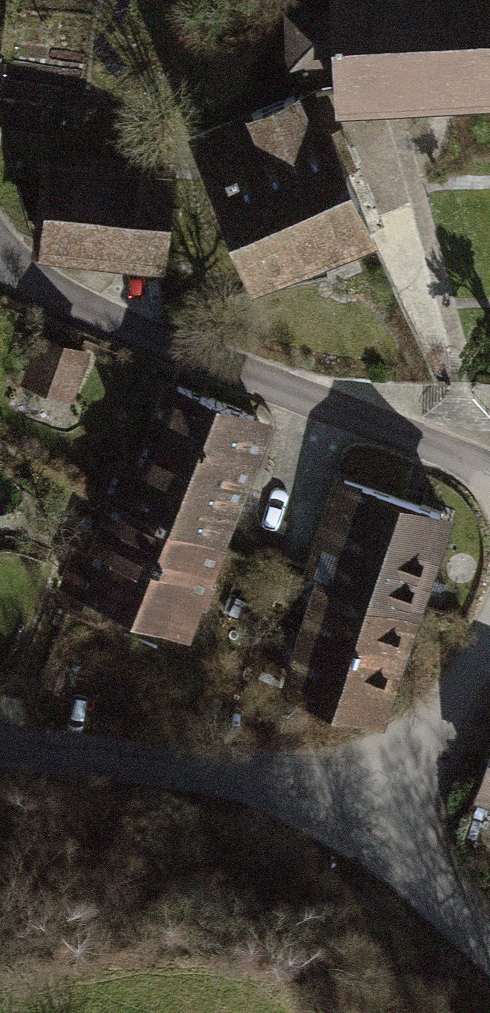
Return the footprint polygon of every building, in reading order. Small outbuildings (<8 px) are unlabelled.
[(348,8),(299,10),(301,62),(350,61),(352,97),(489,92),(489,0),(348,0),(348,8)] [(289,83),(181,127),(243,278),(364,230),(317,116),(304,121),(289,83)] [(164,163),(41,151),(32,249),(155,260),(164,163)] [(21,381),(73,401),(93,348),(40,329),(21,381)] [(166,375),(122,483),(223,524),(267,416),(166,375)] [(330,473),(302,566),(421,601),(448,507),(330,473)] [(178,632),(223,524),(122,483),(77,591),(178,632)] [(388,713),(421,601),(302,566),(269,678),(388,713)] [(461,791),(489,801),(489,706),(461,791)]
